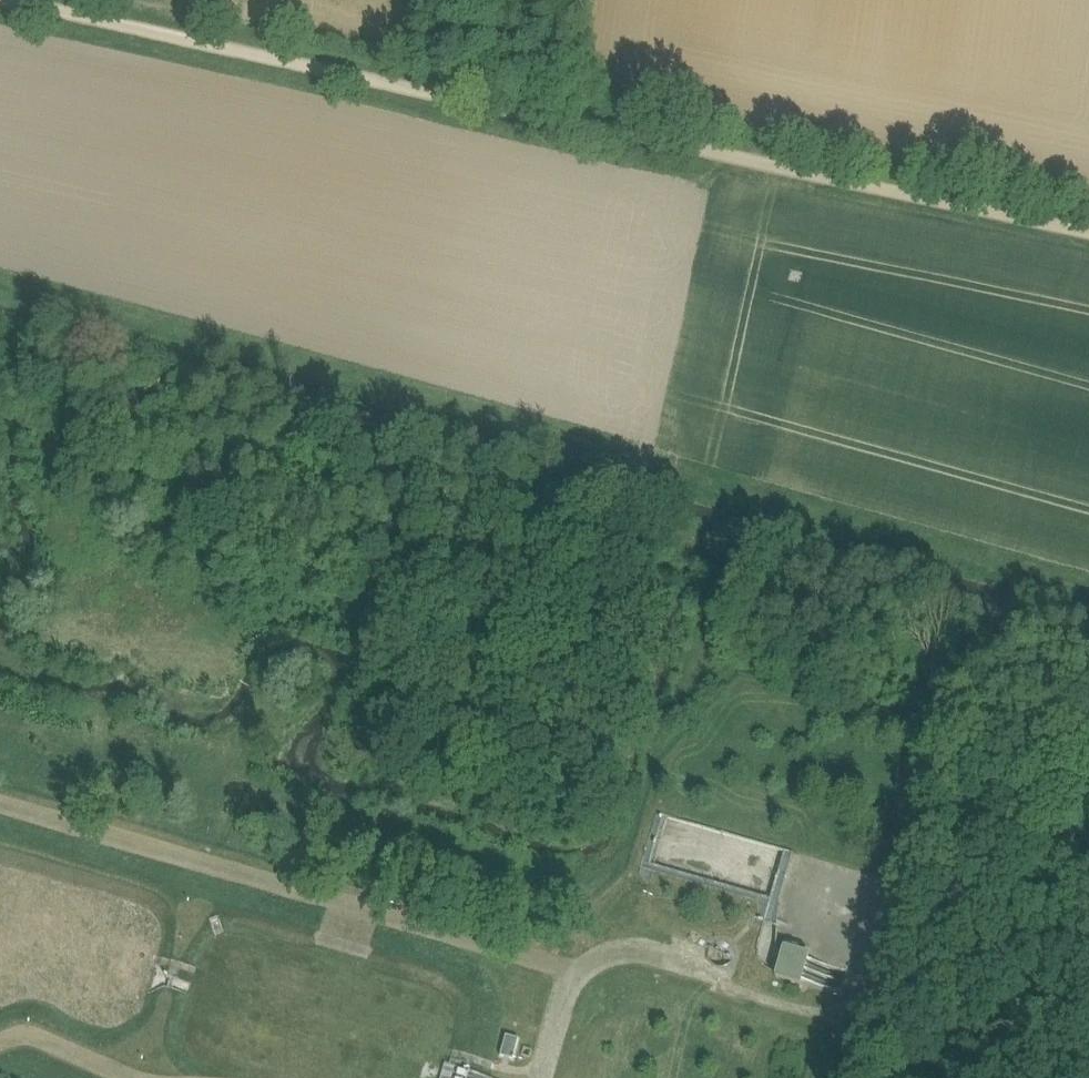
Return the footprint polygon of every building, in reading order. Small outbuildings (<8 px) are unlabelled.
[(726,908),(776,917),(783,877),(720,865),(717,878),(732,881),(726,908)] [(903,883),(894,881),(891,891),(900,894),(903,883)] [(809,954),(785,947),(776,978),(800,985),(809,954)] [(806,981),(843,988),(847,967),(810,959),(806,981)] [(516,1057),(520,1037),(507,1034),(502,1054),(516,1057)]
